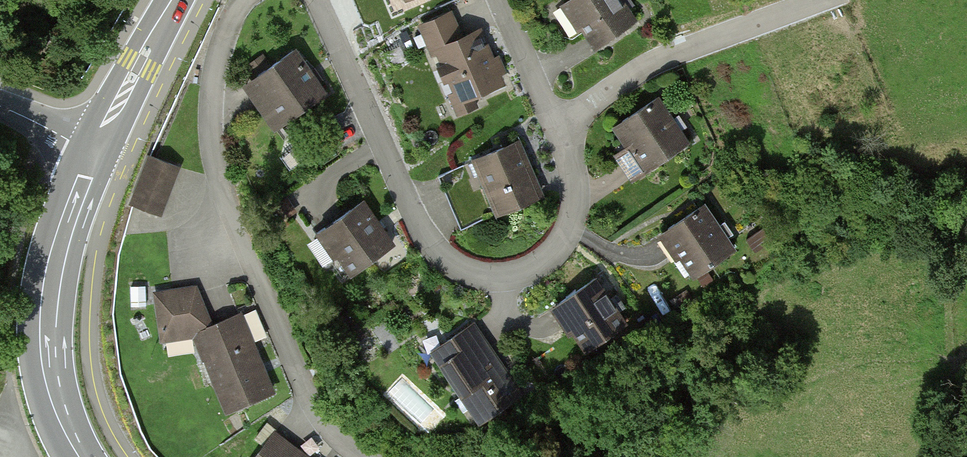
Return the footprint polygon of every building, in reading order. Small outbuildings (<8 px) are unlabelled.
[(567,2),(597,45),(634,20),(627,9),(629,7),(624,0),(571,0),(567,2)] [(450,14),(421,26),(433,53),(440,50),(461,99),(501,83),(479,31),(461,39),(450,14)] [(257,76),(256,77),(286,121),(325,95),(317,84),(319,83),(310,70),(308,72),(294,51),(268,68),(261,58),(250,66),(257,76)] [(657,98),(619,123),(633,143),(617,153),(634,177),(687,142),(680,131),(681,129),(673,118),(672,119),(657,98)] [(540,195),(517,141),(475,159),(468,162),(474,175),(480,173),(486,187),(498,213),(540,195)] [(160,213),(178,166),(150,155),(132,202),(134,203),(160,213)] [(475,159),(468,162),(446,172),(457,199),(486,187),(480,173),(475,159)] [(486,187),(457,199),(469,226),(498,213),(486,187)] [(376,222),(361,202),(317,233),(318,234),(324,229),(354,271),(392,245),(384,234),(386,233),(377,221),(376,222)] [(703,205),(665,231),(695,274),(733,248),(725,238),(727,237),(719,225),(717,226),(703,205)] [(596,279),(557,305),(587,348),(625,322),(616,309),(618,308),(611,298),(610,299),(596,279)] [(145,287),(130,288),(131,306),(146,305),(145,287)] [(272,392),(239,315),(211,326),(196,290),(156,296),(163,339),(193,334),(205,361),(207,359),(216,381),(222,378),(234,408),(272,392)] [(520,394),(472,325),(448,341),(456,354),(443,363),(464,394),(470,391),(487,416),(520,394)] [(274,433),(256,456),(305,456),(274,433)]
